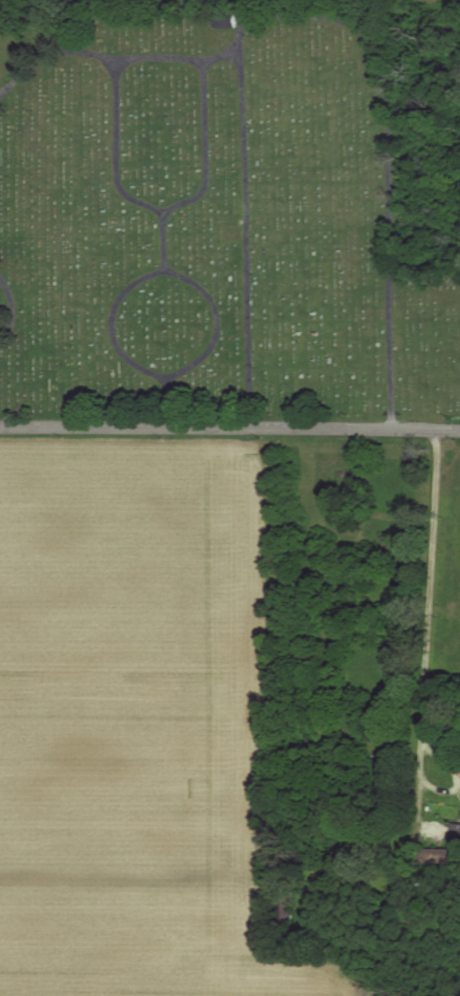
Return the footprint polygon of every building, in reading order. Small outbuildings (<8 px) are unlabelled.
[(451,823),(451,840),(459,840),(459,823),(451,823)] [(438,849),(438,860),(459,860),(459,849),(438,849)]
